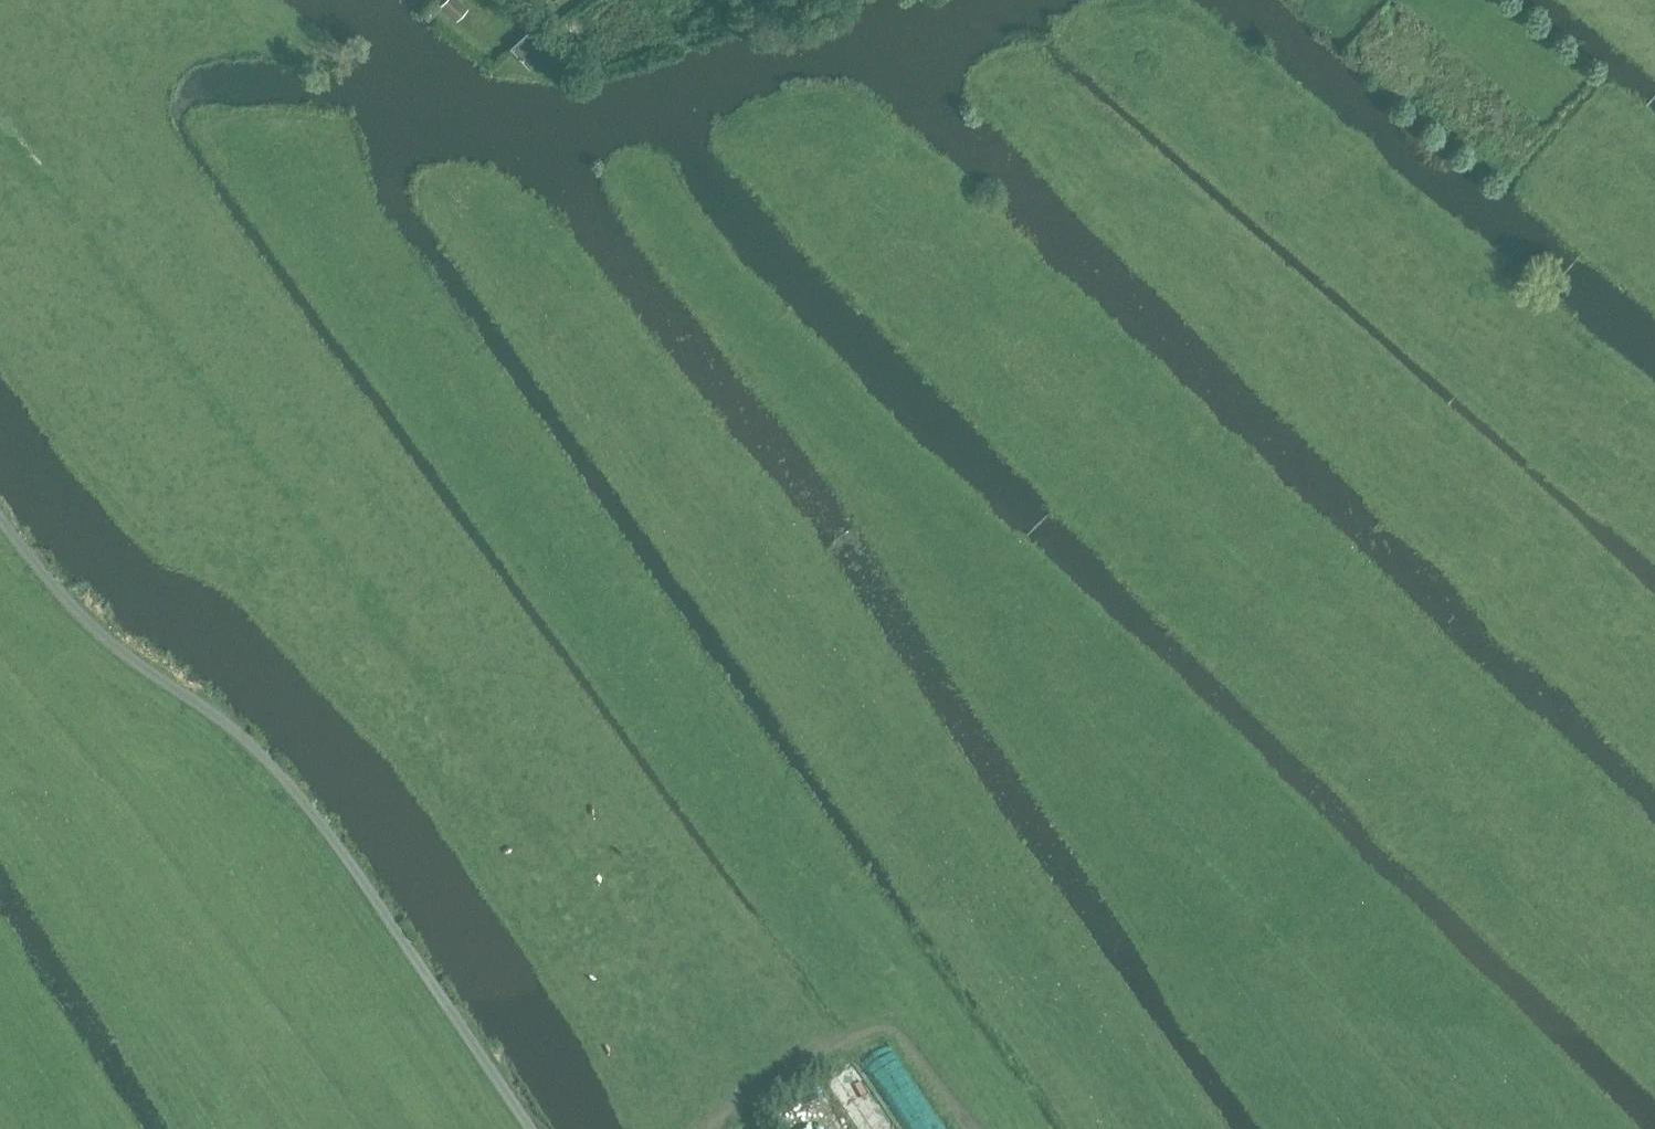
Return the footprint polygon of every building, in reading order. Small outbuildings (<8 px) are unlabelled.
[(458,19),(470,6),(464,0),(444,0),(441,3),(458,19)] [(511,45),(529,66),(549,47),(530,27),(511,45)]
